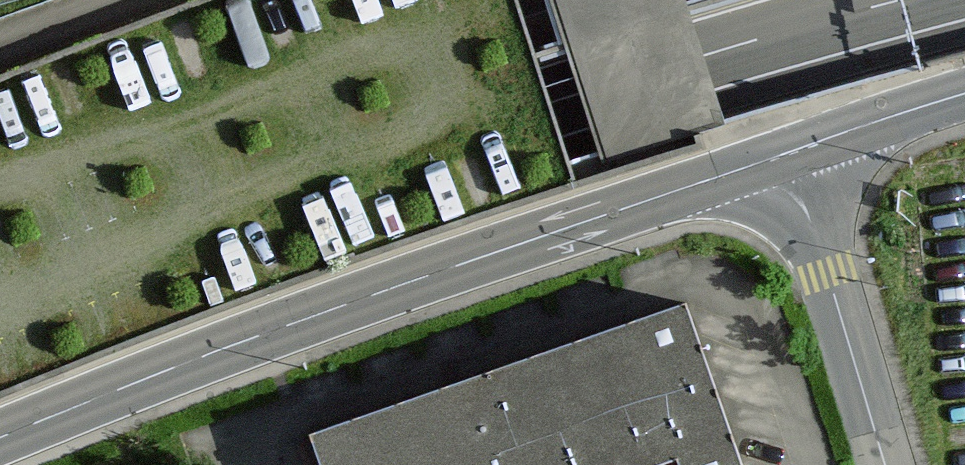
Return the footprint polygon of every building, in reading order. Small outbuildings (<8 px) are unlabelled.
[(310,439),(319,464),(746,464),(691,308),(310,439)]
